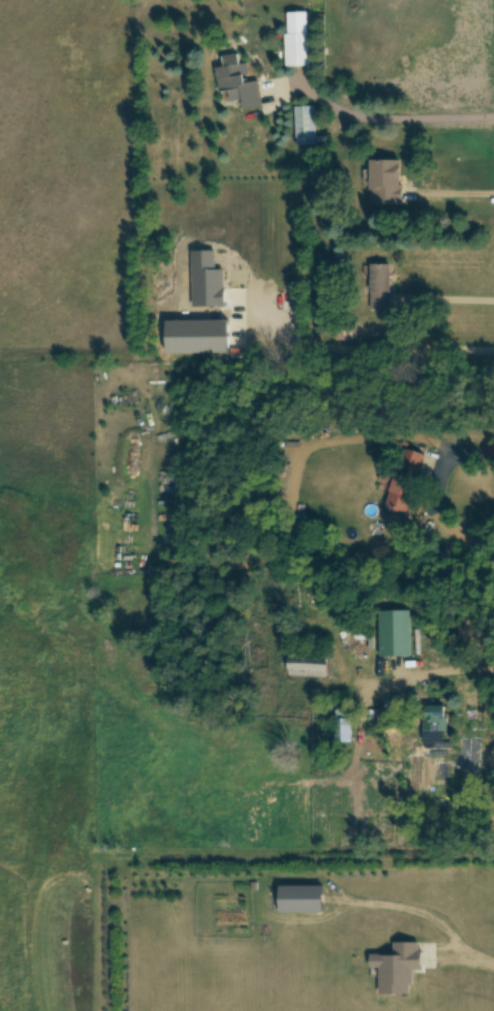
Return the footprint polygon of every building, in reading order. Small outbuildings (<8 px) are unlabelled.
[(286,33),(286,67),(312,67),(312,33),(286,33)] [(217,68),(220,93),(230,91),(231,102),(244,100),(246,111),(264,108),(260,81),(246,83),(244,73),(250,72),(249,62),(242,63),(241,54),(225,56),(226,66),(217,68)] [(296,146),(317,146),(317,106),(296,106),(296,146)] [(372,205),(404,205),(403,161),(371,161),(372,205)] [(370,311),(392,311),(392,265),(370,265),(370,311)] [(358,341),(358,322),(336,322),(336,341),(358,341)] [(415,514),(426,453),(404,449),(399,471),(384,469),(381,484),(392,486),(388,509),(415,514)] [(411,657),(411,612),(381,612),(381,657),(411,657)] [(291,677),(331,677),(331,656),(291,656),(291,677)] [(447,733),(447,706),(425,706),(425,733),(447,733)] [(351,723),(336,723),(336,744),(351,744),(351,723)] [(325,912),(325,885),(280,885),(280,912),(325,912)] [(371,955),(371,968),(381,968),(381,993),(414,992),(414,970),(423,969),(423,941),(395,942),(395,954),(371,955)]
